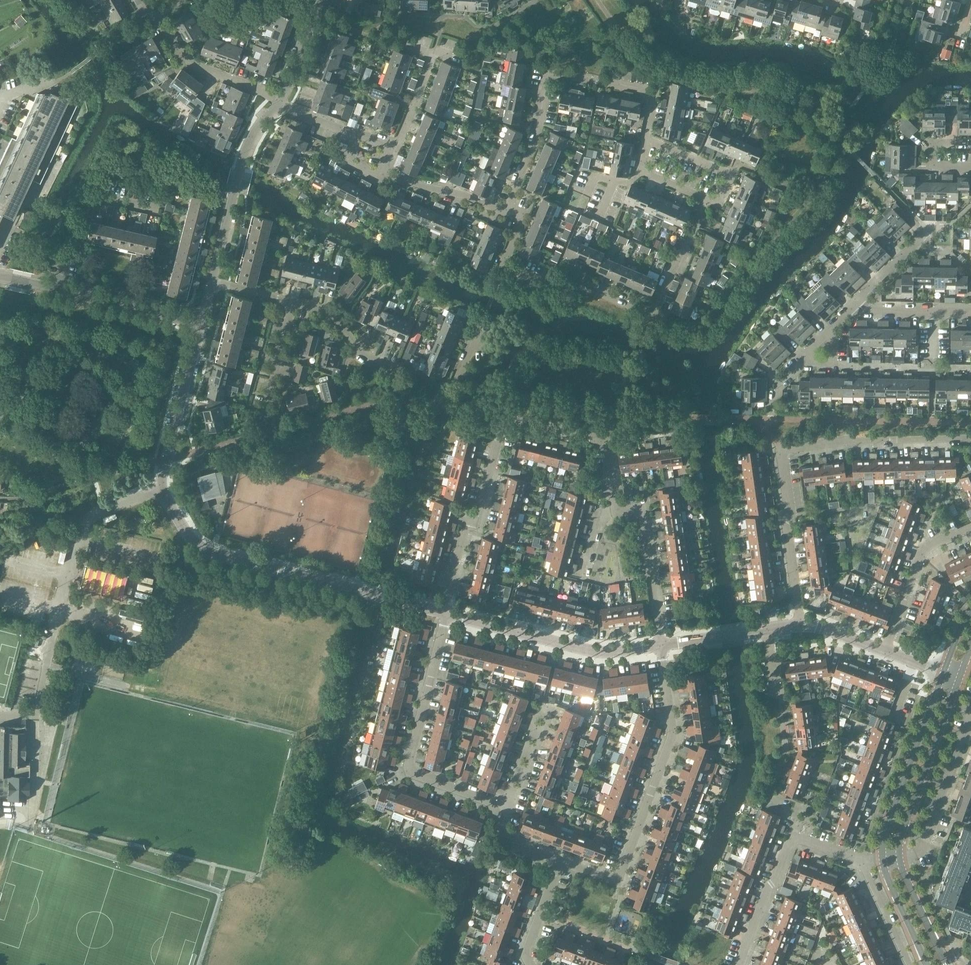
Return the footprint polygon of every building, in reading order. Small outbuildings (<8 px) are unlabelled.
[(105,13),(121,4),(119,0),(103,0),(99,2),(99,3),(105,13)] [(350,0),(339,0),(339,2),(343,2),(341,10),(350,11),(352,12),(369,15),(369,9),(361,7),(362,2),(350,0)] [(415,8),(415,0),(402,0),(402,7),(404,7),(405,10),(412,10),(413,8),(415,8)] [(415,8),(428,8),(428,0),(415,0),(415,8)] [(456,10),(457,0),(445,0),(445,9),(456,10)] [(467,11),(467,0),(457,0),(456,10),(467,11)] [(478,12),(478,0),(467,0),(467,11),(478,12)] [(478,12),(489,12),(490,0),(478,0),(478,12)] [(721,10),(724,0),(707,0),(705,5),(704,9),(705,11),(718,15),(720,13),(721,10)] [(738,15),(742,0),(724,0),(721,10),(738,15)] [(754,20),(760,0),(748,0),(746,0),(742,0),(738,15),(754,20)] [(772,20),(775,8),(770,7),(771,2),(763,0),(760,0),(754,20),(770,25),(772,20)] [(790,20),(793,9),(788,7),(789,3),(780,0),(777,0),(775,8),(772,20),(788,25),(790,20)] [(957,13),(960,3),(955,1),(956,0),(942,0),(940,8),(957,13)] [(790,20),(806,25),(812,4),(801,1),(800,6),(794,4),(793,9),(790,20)] [(869,5),(857,1),(855,7),(857,7),(854,18),(859,20),(857,27),(869,31),(871,23),(874,12),(867,10),(869,5)] [(121,4),(105,13),(111,24),(128,14),(121,4)] [(806,25),(822,30),(826,18),(827,14),(821,12),(823,8),(812,4),(806,25)] [(957,13),(940,8),(936,7),(933,18),(937,19),(935,24),(947,28),(949,22),(954,23),(957,13)] [(173,21),(179,32),(196,22),(189,12),(173,21)] [(267,19),(265,23),(289,32),(293,20),(278,14),(276,22),(267,19)] [(826,18),(822,30),(821,34),(838,39),(844,19),(832,15),(831,20),(826,18)] [(947,28),(935,24),(922,21),(920,30),(925,32),(923,39),(941,44),(942,38),(945,39),(948,28),(947,28)] [(196,22),(179,32),(186,43),(202,33),(196,22)] [(272,31),(270,38),(285,43),(289,32),(265,23),(264,28),(272,31)] [(335,31),(330,43),(354,51),(355,47),(347,44),(349,36),(335,31)] [(200,54),(212,58),(219,41),(207,36),(200,54)] [(151,38),(141,44),(149,58),(155,54),(160,62),(164,59),(151,38)] [(259,42),(257,46),(278,54),(280,55),(285,43),(270,38),(267,45),(259,42)] [(212,58),(224,62),(230,45),(219,41),(212,58)] [(330,43),(326,54),(341,60),(344,53),(352,56),(354,51),(330,43)] [(141,44),(130,50),(143,72),(147,69),(142,61),(149,58),(141,44)] [(230,45),(224,62),(236,67),(242,49),(230,45)] [(274,65),(278,54),(257,46),(254,45),(253,50),(261,53),(259,60),(274,65)] [(507,60),(510,61),(526,64),(528,51),(509,47),(507,60)] [(144,73),(130,50),(119,56),(130,75),(137,71),(139,76),(144,73)] [(395,50),(390,62),(408,69),(413,57),(395,50)] [(326,54),(322,66),(346,74),(347,70),(338,67),(341,60),(326,54)] [(274,65),(259,60),(256,67),(248,64),(246,68),(269,77),(274,65)] [(510,61),(508,72),(523,76),(526,64),(510,61)] [(390,62),(386,74),(404,81),(408,69),(390,62)] [(443,62),(439,74),(457,80),(461,68),(443,62)] [(318,78),(323,79),(333,83),(333,82),(335,76),(344,79),(346,74),(322,66),(318,78)] [(174,87),(181,91),(192,77),(181,69),(173,80),(168,76),(160,87),(165,91),(166,89),(170,92),(174,87)] [(500,84),(511,86),(511,85),(521,87),(523,76),(508,72),(502,71),(500,84)] [(404,81),(386,74),(382,86),(400,93),(404,81)] [(439,74),(434,86),(452,92),(457,80),(439,74)] [(192,77),(181,91),(187,96),(179,106),(197,120),(204,104),(194,96),(202,85),(192,77)] [(323,79),(318,90),(342,99),(344,94),(335,91),(338,84),(333,82),(333,83),(323,79)] [(673,83),(671,94),(689,97),(691,86),(673,83)] [(511,86),(509,97),(524,100),(527,88),(521,87),(511,85),(511,86)] [(434,86),(430,98),(448,104),(452,92),(434,86)] [(231,87),(226,98),(244,106),(249,94),(231,87)] [(570,110),(574,90),(568,88),(567,89),(567,91),(563,90),(562,95),(559,108),(570,110)] [(382,98),(378,110),(395,116),(399,104),(387,99),(389,93),(378,89),(376,96),(382,98)] [(315,102),(312,109),(327,115),(330,107),(329,107),(332,100),(340,103),(342,99),(318,90),(314,102),(315,102)] [(570,110),(581,112),(584,95),(581,94),(581,92),(580,91),(574,90),(570,110)] [(13,219),(25,193),(34,197),(80,98),(70,94),(69,96),(37,93),(16,140),(12,138),(0,162),(0,213),(13,219)] [(595,113),(607,115),(607,113),(611,95),(600,93),(595,113)] [(671,94),(669,104),(687,108),(689,97),(671,94)] [(584,95),(581,112),(592,115),(596,97),(584,95)] [(607,113),(618,115),(621,97),(611,95),(607,113)] [(502,96),(500,108),(507,109),(522,112),(524,100),(509,97),(502,96)] [(618,115),(628,117),(632,99),(621,97),(618,115)] [(226,98),(222,110),(221,110),(239,117),(244,106),(226,98)] [(448,104),(430,98),(426,110),(444,116),(448,104)] [(632,99),(628,117),(639,119),(643,101),(632,99)] [(354,114),(360,116),(364,105),(358,103),(354,114)] [(669,104),(667,115),(685,118),(687,108),(669,104)] [(224,119),(222,123),(237,130),(242,118),(239,117),(221,110),(222,110),(219,108),(217,113),(223,115),(222,118),(224,119)] [(951,122),(952,108),(945,108),(945,110),(934,110),(934,134),(945,135),(945,122),(951,122)] [(957,135),(969,135),(969,110),(958,110),(958,108),(952,108),(951,122),(957,122),(957,135)] [(522,112),(507,109),(504,121),(520,124),(522,112)] [(934,134),(934,110),(923,109),(922,134),(934,134)] [(395,116),(378,110),(374,122),(378,124),(390,128),(395,116)] [(426,114),(422,126),(436,132),(441,120),(426,114)] [(667,115),(665,126),(682,129),(685,118),(667,115)] [(289,126),(284,137),(307,147),(308,143),(300,139),(303,133),(307,125),(292,119),(289,126)] [(903,123),(913,134),(918,129),(908,119),(903,123)] [(378,124),(374,122),(366,120),(364,126),(376,130),(378,124)] [(211,127),(209,131),(232,141),(237,130),(222,123),(220,130),(211,127)] [(913,134),(903,123),(899,127),(909,138),(913,134)] [(555,130),(564,134),(566,128),(557,125),(555,130)] [(417,137),(431,143),(436,132),(422,126),(417,137)] [(682,129),(665,126),(663,137),(680,140),(682,129)] [(509,127),(504,139),(519,145),(524,134),(509,127)] [(726,154),(736,158),(743,141),(738,139),(742,129),(737,127),(734,135),(733,137),(726,154)] [(705,145),(716,149),(723,133),(712,128),(705,145)] [(232,141),(209,131),(208,135),(216,139),(213,146),(227,152),(232,141)] [(551,132),(546,144),(561,150),(564,151),(569,139),(551,132)] [(694,143),(701,147),(707,134),(699,132),(694,143)] [(716,149),(726,154),(733,137),(723,133),(716,149)] [(736,158),(746,162),(753,145),(753,143),(755,138),(757,135),(751,133),(747,143),(743,141),(736,158)] [(284,137),(279,149),(293,155),(296,148),(305,152),(307,147),(284,137)] [(417,137),(412,148),(427,154),(431,143),(417,137)] [(504,139),(500,150),(514,156),(519,145),(504,139)] [(617,141),(615,152),(632,156),(634,145),(617,141)] [(542,155),(556,161),(561,150),(546,144),(542,155)] [(753,145),(746,162),(756,166),(763,150),(753,145)] [(886,146),(886,156),(916,157),(916,145),(888,145),(886,146)] [(412,148),(408,158),(408,159),(422,165),(427,154),(412,148)] [(494,148),(489,159),(509,167),(514,156),(500,150),(494,148)] [(279,149),(274,160),(297,170),(299,165),(290,162),(293,155),(279,149)] [(588,149),(586,157),(593,159),(593,158),(596,158),(598,151),(594,150),(588,149)] [(615,152),(612,163),(630,166),(632,156),(615,152)] [(542,155),(537,166),(551,172),(556,161),(542,155)] [(887,174),(899,174),(899,168),(916,168),(916,157),(886,156),(886,172),(887,174)] [(408,159),(408,158),(405,157),(400,169),(417,176),(422,165),(408,159)] [(489,159),(485,169),(490,172),(498,175),(498,176),(505,178),(509,167),(489,159)] [(297,170),(274,160),(269,171),(284,178),(287,170),(295,174),(297,170)] [(630,166),(612,163),(610,174),(628,177),(630,166)] [(313,181),(324,187),(331,173),(333,170),(322,164),(313,181)] [(537,166),(532,177),(547,183),(551,172),(537,166)] [(485,169),(484,169),(479,180),(493,186),(498,176),(498,175),(490,172),(485,169)] [(324,187),(335,192),(342,178),(331,173),(324,187)] [(903,193),(914,193),(915,193),(915,182),(916,182),(916,177),(910,177),(910,174),(899,174),(899,180),(904,180),(903,193)] [(914,199),(925,199),(926,174),(922,174),(922,182),(916,182),(915,182),(915,193),(914,193),(914,199)] [(925,199),(936,199),(937,182),(931,182),(931,174),(926,174),(925,199)] [(937,182),(936,199),(936,203),(947,203),(947,199),(948,175),(942,174),(942,182),(937,182)] [(746,175),(741,186),(758,193),(762,182),(746,175)] [(953,175),(948,175),(947,199),(958,199),(959,194),(958,194),(958,183),(953,183),(953,175)] [(958,183),(958,194),(959,194),(969,194),(969,190),(970,190),(970,175),(964,175),(964,178),(958,178),(958,183)] [(547,183),(532,177),(527,188),(542,194),(547,183)] [(335,192),(345,198),(352,184),(342,178),(335,192)] [(493,186),(479,180),(474,192),(492,199),(496,187),(493,186)] [(345,198),(356,203),(363,189),(352,184),(345,198)] [(625,202),(635,206),(642,189),(632,185),(625,202)] [(741,186),(737,196),(754,203),(758,193),(741,186)] [(356,203),(367,209),(374,195),(363,189),(356,203)] [(635,206),(645,210),(652,194),(642,189),(635,206)] [(386,208),(398,213),(404,199),(393,194),(386,208)] [(645,210),(655,214),(662,198),(652,194),(645,210)] [(200,247),(206,220),(214,222),(216,216),(208,214),(211,201),(191,195),(166,294),(186,299),(190,285),(198,287),(199,281),(191,279),(198,253),(206,255),(207,249),(200,247)] [(374,195),(367,209),(378,214),(385,200),(374,195)] [(737,196),(733,206),(749,213),(754,203),(737,196)] [(544,198),(539,210),(553,216),(558,205),(544,198)] [(655,214),(665,219),(672,202),(662,198),(655,214)] [(398,213),(409,218),(415,203),(404,199),(398,213)] [(665,219),(675,223),(682,206),(672,202),(665,219)] [(166,203),(165,210),(173,212),(175,206),(166,203)] [(409,218),(420,223),(426,208),(415,203),(409,218)] [(893,209),(885,217),(902,234),(910,227),(902,218),(906,213),(896,203),(891,207),(893,209)] [(114,206),(108,205),(106,213),(112,215),(114,206)] [(467,212),(473,215),(476,208),(470,205),(467,212)] [(682,206),(675,223),(685,227),(692,211),(682,206)] [(733,206),(729,216),(745,223),(749,213),(733,206)] [(420,223),(431,227),(437,213),(426,208),(420,223)] [(461,219),(463,215),(463,213),(465,210),(460,208),(458,213),(456,217),(449,214),(448,217),(442,232),(453,237),(461,219)] [(442,215),(444,211),(439,209),(437,213),(431,227),(442,232),(448,217),(442,215)] [(23,219),(32,220),(33,211),(24,210),(23,219)] [(539,210),(534,221),(549,227),(553,216),(539,210)] [(147,214),(141,213),(139,221),(145,222),(147,214)] [(240,267),(237,281),(257,286),(274,220),(253,215),(250,228),(242,226),(241,233),(248,235),(242,261),(234,259),(232,265),(240,267)] [(729,216),(724,226),(741,233),(745,223),(729,216)] [(875,223),(871,227),(881,238),(885,233),(894,242),(902,234),(885,217),(877,224),(875,223)] [(534,221),(530,232),(544,238),(549,227),(534,221)] [(118,249),(123,229),(90,222),(85,242),(99,245),(97,253),(103,254),(105,246),(118,249)] [(488,224),(484,234),(500,241),(505,231),(488,224)] [(720,236),(737,243),(741,233),(724,226),(722,224),(719,232),(722,233),(720,236)] [(874,239),(866,247),(883,264),(891,256),(877,242),(881,238),(871,227),(866,231),(874,239)] [(123,229),(118,249),(132,252),(130,260),(136,262),(138,254),(152,257),(156,237),(123,229)] [(633,238),(640,241),(643,234),(636,231),(633,238)] [(530,232),(525,243),(539,249),(540,249),(544,238),(530,232)] [(484,234),(480,244),(496,251),(500,241),(484,234)] [(702,246),(705,247),(720,253),(725,241),(707,234),(702,246)] [(453,244),(453,245),(458,246),(462,237),(457,235),(453,244)] [(159,236),(157,242),(166,245),(167,238),(159,236)] [(279,242),(287,244),(289,238),(280,236),(279,242)] [(575,261),(577,258),(576,258),(583,244),(571,239),(564,257),(575,261)] [(539,249),(525,243),(520,255),(538,262),(543,250),(540,249),(539,249)] [(480,244),(475,254),(492,261),(496,251),(480,244)] [(577,258),(587,263),(593,248),(583,244),(576,258),(577,258)] [(705,247),(701,258),(715,264),(720,253),(705,247)] [(856,253),(851,257),(861,267),(866,263),(874,272),(883,264),(866,247),(858,254),(856,253)] [(593,248),(587,263),(598,267),(598,268),(603,257),(605,253),(593,248)] [(492,261),(475,254),(471,264),(488,271),(492,261)] [(914,284),(924,284),(924,259),(924,256),(919,256),(919,267),(913,267),(913,275),(913,284),(914,284)] [(282,275),(294,278),(298,260),(287,257),(282,275)] [(597,271),(608,276),(614,262),(603,257),(598,268),(598,267),(597,271)] [(849,263),(841,271),(858,288),(866,281),(857,272),(861,267),(851,257),(847,261),(849,263)] [(701,258),(696,269),(710,275),(715,264),(701,258)] [(924,284),(935,284),(935,267),(930,267),(930,259),(924,259),(924,284)] [(935,284),(945,284),(946,260),(941,259),(940,267),(935,267),(935,284)] [(294,278),(304,280),(308,263),(298,260),(294,278)] [(945,284),(956,284),(956,276),(957,276),(957,273),(957,268),(951,268),(951,260),(946,260),(945,284)] [(608,276),(619,281),(625,266),(614,262),(608,276)] [(304,280),(314,283),(319,265),(308,263),(304,280)] [(314,283),(325,285),(329,268),(319,265),(314,283)] [(619,281),(630,285),(636,271),(625,266),(619,281)] [(914,292),(914,284),(913,284),(913,275),(913,267),(908,267),(908,275),(902,275),(902,279),(896,279),(895,293),(902,294),(902,291),(914,292)] [(329,268),(325,285),(336,288),(340,271),(329,268)] [(270,275),(279,277),(280,271),(272,269),(270,275)] [(696,269),(692,279),(691,280),(700,283),(700,284),(706,286),(710,275),(696,269)] [(155,270),(154,276),(162,278),(164,272),(155,270)] [(630,285),(641,290),(647,276),(636,271),(630,285)] [(831,277),(826,281),(836,292),(841,287),(849,296),(858,288),(841,271),(833,278),(831,277)] [(351,301),(367,281),(363,278),(357,273),(353,278),(347,285),(345,284),(339,292),(351,301)] [(956,284),(956,292),(967,293),(967,295),(970,295),(970,280),(968,280),(968,276),(962,276),(962,273),(957,273),(957,276),(956,276),(956,284)] [(641,290),(639,293),(651,298),(658,280),(647,276),(641,290)] [(686,277),(681,288),(696,295),(700,284),(700,283),(691,280),(692,279),(686,277)] [(816,295),(833,313),(841,305),(832,296),(836,292),(826,281),(822,285),(824,287),(816,295)] [(681,288),(677,299),(691,306),(691,305),(696,295),(681,288)] [(220,313),(228,315),(221,341),(214,339),(212,345),(220,347),(216,361),(237,366),(253,300),(233,295),(230,309),(222,307),(220,313)] [(360,309),(357,308),(353,318),(367,323),(372,312),(378,315),(383,302),(366,295),(360,309)] [(806,301),(801,305),(812,316),(816,312),(824,320),(833,313),(816,295),(808,303),(806,301)] [(691,306),(677,299),(671,311),(689,319),(694,307),(691,305),(691,306)] [(396,310),(386,305),(377,327),(382,329),(376,342),(381,344),(382,345),(384,339),(386,334),(387,332),(394,315),(396,310)] [(799,311),(791,319),(808,337),(816,329),(807,320),(812,316),(801,305),(797,310),(799,311)] [(450,310),(445,321),(462,328),(466,317),(450,310)] [(404,319),(394,315),(387,332),(397,336),(404,319)] [(262,324),(267,325),(268,318),(260,316),(258,323),(262,324)] [(415,324),(404,319),(397,336),(408,340),(415,324)] [(781,325),(777,329),(786,340),(791,336),(799,345),(808,337),(791,319),(783,327),(781,325)] [(861,349),(861,345),(862,320),(856,320),(856,328),(850,328),(850,349),(861,349)] [(861,345),(872,345),(872,329),(867,329),(867,321),(862,320),(861,345)] [(415,331),(420,334),(425,324),(419,321),(415,331)] [(445,321),(441,331),(458,338),(462,328),(445,321)] [(872,345),(883,346),(883,321),(878,321),(878,329),(872,329),(872,345)] [(883,346),(894,346),(894,329),(889,329),(889,321),(883,321),(883,346)] [(894,346),(905,346),(905,321),(900,321),(900,329),(894,329),(894,346)] [(905,321),(905,346),(905,350),(907,350),(910,353),(918,353),(918,344),(916,344),(916,330),(910,329),(910,321),(905,321)] [(951,348),(962,348),(963,324),(959,324),(959,330),(951,330),(951,348)] [(970,348),(970,331),(966,330),(967,324),(963,324),(962,348),(970,348)] [(764,341),(766,343),(783,361),(791,353),(782,344),(786,340),(777,329),(772,333),(764,341)] [(299,352),(314,355),(320,331),(314,330),(312,335),(306,333),(304,342),(302,342),(299,352)] [(441,331),(437,341),(453,348),(458,338),(441,331)] [(329,340),(322,364),(337,368),(340,358),(337,357),(340,348),(335,347),(337,342),(329,340)] [(410,341),(406,351),(412,354),(416,344),(410,341)] [(437,341),(433,351),(449,358),(453,348),(437,341)] [(783,361),(766,343),(757,351),(774,369),(783,361)] [(433,351),(428,361),(448,369),(450,363),(450,361),(448,361),(449,358),(433,351)] [(743,358),(755,365),(758,359),(746,352),(743,358)] [(755,365),(743,358),(740,363),(752,370),(755,365)] [(448,369),(428,361),(424,371),(441,378),(442,375),(444,376),(445,375),(448,369)] [(214,363),(211,374),(229,379),(231,368),(214,363)] [(296,369),(308,372),(310,367),(298,364),(296,369)] [(308,372),(296,369),(295,375),(307,378),(308,372)] [(810,377),(810,381),(811,381),(810,395),(811,395),(821,395),(822,371),(818,371),(818,377),(810,377)] [(826,371),(822,371),(821,395),(832,395),(832,378),(825,378),(826,371)] [(839,378),(832,378),(832,395),(843,395),(843,372),(839,372),(839,378)] [(847,372),(843,372),(843,395),(854,396),(854,378),(847,378),(847,372)] [(861,378),(854,378),(854,396),(864,396),(865,372),(861,372),(861,378)] [(869,372),(865,372),(864,396),(875,396),(876,379),(869,378),(869,372)] [(882,379),(876,379),(875,396),(886,396),(886,373),(883,372),(882,379)] [(890,373),(886,373),(886,396),(897,396),(897,379),(890,379),(890,373)] [(904,379),(897,379),(897,396),(907,397),(908,373),(904,373),(904,379)] [(912,373),(908,373),(907,397),(918,397),(919,379),(912,379),(912,373)] [(211,374),(209,385),(226,389),(229,379),(211,374)] [(947,403),(947,397),(947,380),(940,380),(940,374),(936,374),(935,403),(947,403)] [(947,397),(958,398),(958,374),(954,374),(954,380),(947,380),(947,397)] [(958,398),(968,398),(969,380),(962,380),(962,374),(958,374),(958,398)] [(305,384),(307,378),(295,375),(293,381),(305,384)] [(922,379),(919,379),(918,397),(930,397),(930,377),(922,376),(922,379)] [(320,393),(323,403),(338,399),(333,380),(329,381),(328,377),(320,380),(321,383),(320,383),(323,392),(320,393)] [(743,378),(742,389),(767,390),(767,378),(743,378)] [(811,381),(810,381),(799,381),(799,385),(793,385),(793,398),(799,398),(799,399),(811,399),(811,395),(810,395),(811,381)] [(226,389),(209,385),(206,396),(212,397),(223,400),(226,389)] [(767,390),(742,389),(742,400),(740,400),(740,407),(754,407),(754,401),(767,401),(767,390)] [(287,397),(291,411),(314,405),(313,399),(308,400),(307,394),(297,396),(297,394),(287,397)] [(226,401),(223,400),(212,397),(209,409),(220,406),(225,405),(226,401)] [(203,411),(206,422),(223,417),(220,406),(209,409),(203,411)] [(223,417),(206,422),(209,433),(226,428),(223,417)] [(544,436),(541,435),(539,442),(533,440),(528,459),(538,461),(544,436)] [(480,438),(472,436),(471,439),(460,436),(458,447),(476,451),(480,438)] [(548,437),(544,436),(538,461),(548,464),(553,445),(546,444),(548,437)] [(528,459),(533,440),(519,437),(517,445),(520,446),(518,456),(528,459)] [(673,439),(669,440),(673,466),(683,464),(680,445),(674,446),(673,439)] [(548,464),(558,466),(564,441),(560,440),(559,447),(553,445),(548,464)] [(666,447),(660,448),(662,467),(673,466),(669,440),(665,440),(666,447)] [(564,441),(558,466),(568,469),(572,450),(566,449),(568,442),(564,441)] [(653,442),(649,443),(652,469),(662,467),(660,448),(654,449),(653,442)] [(646,450),(640,451),(642,470),(652,469),(649,443),(645,443),(646,450)] [(632,445),(629,446),(632,471),(642,470),(640,451),(633,452),(632,445)] [(632,471),(629,446),(625,446),(626,453),(619,454),(622,473),(632,471)] [(475,457),(476,451),(458,447),(455,457),(481,463),(482,459),(475,457)] [(572,450),(568,469),(578,472),(581,461),(584,462),(586,454),(572,450)] [(741,453),(743,463),(768,460),(768,456),(761,457),(760,450),(741,453)] [(931,458),(925,459),(925,478),(936,477),(935,451),(931,451),(931,458)] [(939,451),(935,451),(936,477),(946,477),(945,458),(939,458),(939,451)] [(890,460),(884,460),(884,479),(895,479),(894,452),(890,453),(890,460)] [(898,452),(894,452),(895,479),(905,478),(904,459),(898,459),(898,452)] [(911,459),(904,459),(905,478),(915,478),(914,452),(911,452),(911,459)] [(918,452),(914,452),(915,478),(925,478),(925,459),(919,459),(918,452)] [(294,455),(287,453),(285,460),(283,465),(291,467),(292,462),(294,455)] [(874,453),(870,453),(870,460),(864,460),(864,479),(874,479),(874,453)] [(874,453),(874,479),(884,479),(884,460),(878,460),(877,453),(874,453)] [(453,466),(471,471),(473,465),(480,467),(481,463),(455,457),(453,466)] [(820,465),(813,466),(816,485),(826,483),(822,457),(819,458),(820,465)] [(826,457),(822,457),(826,483),(836,482),(834,463),(827,464),(826,457)] [(945,458),(946,477),(956,477),(956,466),(960,466),(959,458),(945,458)] [(743,463),(744,474),(763,471),(762,465),(769,464),(768,460),(743,463)] [(864,460),(853,461),(853,472),(849,472),(850,480),(864,479),(864,460)] [(844,461),(834,463),(836,482),(850,480),(849,472),(846,472),(844,461)] [(450,476),(476,483),(477,479),(470,477),(471,471),(453,466),(450,476)] [(816,485),(813,466),(799,468),(801,476),(804,476),(805,486),(816,485)] [(70,471),(67,478),(74,480),(78,471),(72,469),(71,472),(70,471)] [(190,472),(200,511),(210,508),(208,499),(222,495),(216,472),(202,476),(200,469),(190,472)] [(744,474),(745,484),(771,480),(771,476),(764,477),(763,471),(744,474)] [(960,479),(964,489),(970,486),(970,474),(960,479)] [(448,486),(466,491),(468,485),(475,487),(476,483),(450,476),(448,486)] [(501,482),(500,486),(525,492),(527,482),(509,477),(507,484),(501,482)] [(745,484),(747,494),(766,491),(765,485),(772,484),(771,480),(745,484)] [(464,501),(466,491),(448,486),(445,496),(448,497),(447,500),(455,503),(456,499),(464,501)] [(505,491),(504,497),(522,502),(525,492),(500,486),(499,490),(505,491)] [(659,490),(661,504),(680,501),(679,491),(668,492),(668,489),(659,490)] [(747,494),(748,504),(774,500),(774,496),(767,497),(766,491),(747,494)] [(569,492),(567,503),(592,509),(593,505),(586,504),(588,497),(569,492)] [(496,502),(495,505),(520,512),(522,502),(504,497),(502,503),(496,502)] [(452,516),(455,503),(447,500),(446,504),(436,501),(433,511),(452,516)] [(750,514),(756,513),(765,512),(769,512),(768,505),(775,504),(774,500),(748,504),(750,514)] [(904,500),(900,510),(924,519),(926,515),(919,512),(921,506),(904,500)] [(655,511),(656,515),(682,512),(680,501),(661,504),(662,510),(655,511)] [(592,509),(567,503),(564,513),(583,517),(584,511),(591,513),(592,509)] [(500,511),(499,517),(517,522),(520,512),(495,505),(494,509),(500,511)] [(900,510),(896,519),(914,526),(916,520),(923,522),(924,519),(900,510)] [(433,511),(431,521),(456,528),(457,524),(450,522),(452,516),(433,511)] [(682,512),(656,515),(656,519),(663,518),(664,524),(683,522),(682,512)] [(746,518),(748,529),(767,526),(765,512),(756,513),(757,517),(746,518)] [(583,517),(564,513),(562,523),(587,529),(588,525),(581,523),(583,517)] [(839,514),(831,515),(832,522),(834,522),(834,523),(838,522),(838,521),(840,521),(839,514)] [(490,521),(490,525),(515,532),(517,522),(499,517),(497,523),(490,521)] [(893,529),(917,538),(919,534),(912,532),(914,526),(896,519),(893,529)] [(431,521),(428,531),(447,536),(448,530),(455,531),(456,528),(431,521)] [(803,523),(805,537),(823,534),(822,523),(811,525),(811,521),(803,523)] [(658,532),(659,535),(685,532),(683,522),(664,524),(665,531),(658,532)] [(587,529),(562,523),(559,532),(578,537),(579,531),(586,533),(587,529)] [(515,532),(490,525),(489,529),(495,531),(494,537),(512,542),(515,532)] [(748,529),(749,539),(775,535),(774,531),(767,532),(767,526),(748,529)] [(889,538),(907,545),(909,539),(916,541),(917,538),(893,529),(889,538)] [(428,531),(425,541),(451,547),(452,544),(445,542),(447,536),(428,531)] [(578,537),(559,532),(557,542),(582,549),(583,545),(576,543),(578,537)] [(666,538),(667,545),(686,542),(685,532),(659,535),(659,539),(666,538)] [(798,544),(799,548),(825,544),(823,534),(805,537),(805,543),(798,544)] [(749,539),(751,549),(769,546),(769,540),(775,539),(775,535),(749,539)] [(474,547),(499,553),(502,543),(483,538),(482,545),(475,543),(474,547)] [(907,545),(889,538),(886,548),(910,557),(912,553),(905,551),(907,545)] [(425,541),(423,551),(441,556),(443,550),(450,551),(451,547),(425,541)] [(554,552),(573,557),(574,551),(581,553),(582,549),(557,542),(554,552)] [(686,542),(667,545),(668,551),(661,552),(662,556),(687,552),(686,542)] [(807,551),(807,557),(826,554),(825,544),(799,548),(800,552),(807,551)] [(769,546),(751,549),(752,559),(778,555),(777,552),(770,553),(769,546)] [(478,558),(497,563),(499,553),(474,547),(473,551),(480,552),(478,558)] [(886,548),(882,557),(900,564),(902,558),(909,561),(910,557),(886,548)] [(961,550),(970,572),(970,553),(967,555),(964,548),(961,550)] [(955,560),(963,578),(970,574),(970,572),(961,550),(957,551),(960,558),(955,560)] [(423,551),(420,561),(446,567),(447,563),(440,562),(441,556),(423,551)] [(552,562),(577,569),(578,565),(571,563),(573,557),(554,552),(552,562)] [(669,559),(670,565),(689,562),(687,552),(662,556),(662,560),(669,559)] [(801,564),(802,568),(828,564),(826,554),(807,557),(808,563),(801,564)] [(778,559),(778,555),(752,559),(753,569),(772,567),(771,560),(778,559)] [(900,564),(882,557),(879,567),(903,576),(905,572),(898,570),(900,564)] [(470,563),(469,566),(494,573),(497,563),(478,558),(476,564),(470,563)] [(950,576),(945,578),(951,583),(963,578),(955,560),(945,565),(950,576)] [(420,561),(418,571),(436,575),(438,569),(445,571),(446,567),(420,561)] [(577,569),(552,562),(549,572),(567,577),(569,571),(576,572),(577,569)] [(690,572),(689,562),(670,565),(671,571),(664,572),(664,576),(690,572)] [(809,571),(810,577),(829,574),(828,564),(802,568),(802,572),(809,571)] [(475,572),(473,578),(492,583),(494,573),(469,566),(468,570),(475,572)] [(753,569),(755,579),(781,576),(780,572),(773,573),(772,567),(753,569)] [(903,576),(879,567),(875,577),(893,584),(895,577),(902,580),(903,576)] [(436,575),(418,571),(415,581),(426,584),(425,587),(433,589),(436,575)] [(692,582),(690,572),(664,576),(665,580),(672,579),(673,585),(692,582)] [(824,586),(825,592),(831,587),(829,574),(810,577),(812,587),(824,586)] [(932,579),(928,589),(946,595),(951,583),(940,574),(938,581),(932,579)] [(755,579),(756,589),(775,587),(774,581),(781,580),(781,576),(755,579)] [(465,582),(464,586),(489,593),(492,583),(473,578),(471,584),(465,582)] [(692,582),(673,585),(675,599),(683,598),(682,594),(693,593),(692,582)] [(528,591),(523,610),(529,611),(527,618),(531,619),(537,594),(538,594),(539,588),(529,585),(527,591),(528,591)] [(489,593),(464,586),(463,590),(470,592),(468,598),(486,603),(489,593)] [(775,587),(756,589),(758,600),(768,598),(769,602),(777,601),(775,587)] [(827,606),(837,610),(843,592),(831,587),(825,592),(831,595),(827,606)] [(509,606),(523,610),(528,591),(517,589),(515,599),(511,598),(509,606)] [(920,592),(918,596),(943,605),(946,595),(928,589),(926,595),(920,592)] [(853,595),(843,592),(837,610),(842,612),(840,618),(843,620),(853,595)] [(538,594),(537,594),(531,619),(535,620),(537,613),(543,615),(547,596),(538,594)] [(862,599),(853,595),(844,620),(847,621),(850,614),(856,617),(862,599)] [(547,623),(551,624),(557,599),(547,596),(543,615),(549,616),(547,623)] [(921,608),(939,615),(943,605),(918,596),(917,600),(923,602),(921,608)] [(556,618),(562,620),(567,601),(557,599),(551,624),(555,625),(556,618)] [(859,625),(863,627),(872,602),(862,599),(856,617),(862,619),(859,625)] [(567,628),(571,629),(577,604),(567,601),(562,620),(568,621),(567,628)] [(881,606),(872,602),(863,627),(867,628),(869,622),(875,624),(881,606)] [(633,605),(635,624),(649,622),(648,614),(645,614),(643,603),(633,605)] [(576,623),(582,625),(587,606),(577,604),(571,629),(574,630),(576,623)] [(633,605),(623,606),(626,632),(630,632),(629,625),(635,624),(633,605)] [(595,617),(599,618),(599,610),(587,606),(582,625),(592,628),(595,617)] [(615,627),(621,626),(622,633),(626,632),(623,606),(612,608),(615,627)] [(881,606),(875,624),(888,629),(891,621),(888,620),(891,610),(881,606)] [(605,628),(615,627),(612,608),(599,610),(599,618),(603,617),(605,628)] [(939,615),(921,608),(916,621),(924,624),(925,621),(935,625),(939,615)] [(400,628),(397,639),(417,644),(419,638),(427,640),(429,629),(412,625),(411,631),(400,628)] [(914,638),(921,641),(924,635),(916,632),(914,638)] [(452,659),(463,661),(467,645),(461,643),(463,635),(459,634),(457,642),(456,642),(452,659)] [(463,661),(474,664),(480,637),(476,636),(474,647),(467,645),(463,661)] [(474,664),(484,667),(488,650),(482,649),(484,638),(480,637),(474,664)] [(397,639),(394,649),(423,657),(424,652),(415,650),(417,644),(397,639)] [(484,667),(495,670),(501,645),(497,644),(495,652),(488,650),(484,667)] [(495,670),(505,672),(509,656),(503,654),(505,646),(501,645),(495,670)] [(394,649),(392,660),(412,665),(413,658),(422,661),(423,657),(394,649)] [(505,672),(516,675),(522,650),(518,649),(516,657),(509,656),(505,672)] [(514,680),(525,682),(526,678),(530,661),(524,659),(526,651),(522,650),(516,675),(514,680)] [(798,680),(808,678),(805,652),(801,653),(802,660),(795,661),(798,680)] [(808,678),(818,677),(816,658),(809,659),(808,652),(805,652),(808,678)] [(526,678),(537,680),(543,656),(539,654),(537,663),(530,661),(526,678)] [(543,656),(537,680),(548,683),(552,666),(545,665),(547,657),(543,656)] [(818,677),(831,675),(832,667),(828,667),(826,656),(816,658),(818,677)] [(843,680),(853,683),(862,659),(858,657),(856,664),(850,662),(843,680)] [(831,675),(843,680),(850,662),(840,658),(836,668),(832,667),(831,675)] [(853,683),(863,687),(869,669),(863,667),(866,660),(862,659),(853,683)] [(392,660),(389,670),(417,677),(418,673),(410,671),(412,665),(392,660)] [(552,684),(563,687),(569,662),(565,661),(563,669),(556,668),(552,684)] [(788,681),(798,680),(795,661),(782,663),(783,671),(786,671),(788,681)] [(563,687),(573,690),(577,673),(571,671),(573,663),(569,662),(563,687)] [(863,687),(872,690),(881,666),(878,664),(875,671),(869,669),(863,687)] [(639,665),(635,666),(638,691),(650,689),(647,672),(640,673),(639,665)] [(573,690),(584,692),(590,667),(586,666),(584,675),(577,673),(573,690)] [(632,675),(625,676),(628,692),(638,691),(635,666),(631,666),(632,675)] [(872,690),(882,694),(888,676),(882,674),(885,667),(881,666),(872,690)] [(584,692),(583,696),(594,699),(599,678),(592,677),(594,669),(590,667),(584,692)] [(618,668),(613,669),(617,694),(628,692),(625,676),(619,676),(618,668)] [(617,694),(613,669),(609,669),(611,678),(603,679),(606,695),(617,694)] [(389,670),(386,681),(406,686),(408,679),(416,681),(417,677),(389,670)] [(681,688),(707,684),(705,673),(688,675),(689,682),(681,683),(678,684),(678,688),(681,688)] [(888,676),(882,694),(892,697),(895,687),(899,689),(902,681),(888,676)] [(406,686),(386,681),(384,691),(412,698),(413,694),(405,692),(406,686)] [(447,681),(444,692),(461,697),(463,686),(447,681)] [(691,697),(708,695),(707,684),(681,688),(678,688),(679,693),(682,692),(690,691),(691,697)] [(384,691),(381,702),(401,707),(403,700),(411,702),(412,698),(384,691)] [(444,692),(441,703),(458,707),(461,697),(444,692)] [(511,699),(509,704),(525,710),(529,700),(507,692),(505,697),(511,699)] [(681,710),(684,709),(710,705),(708,695),(691,697),(692,704),(681,705),(681,710)] [(378,712),(407,720),(408,716),(399,714),(401,707),(381,702),(378,712)] [(441,703),(439,713),(455,718),(458,707),(441,703)] [(792,704),(794,718),(813,715),(812,704),(801,706),(801,703),(792,704)] [(509,704),(505,714),(521,720),(525,710),(509,704)] [(710,705),(684,709),(685,714),(693,712),(694,719),(711,716),(710,705)] [(875,713),(888,718),(891,709),(878,705),(875,713)] [(566,709),(562,720),(578,726),(582,715),(566,709)] [(407,720),(378,712),(376,723),(396,728),(397,722),(405,724),(407,720)] [(439,713),(436,724),(453,728),(455,718),(439,713)] [(640,713),(636,724),(660,733),(662,729),(654,726),(656,719),(640,713)] [(505,714),(501,724),(517,730),(521,720),(505,714)] [(788,725),(789,729),(815,725),(813,715),(794,718),(795,724),(788,725)] [(713,727),(711,716),(694,719),(695,725),(687,726),(687,730),(713,727)] [(878,717),(874,727),(899,736),(900,732),(893,730),(896,723),(878,717)] [(562,720),(558,730),(574,736),(578,726),(562,720)] [(376,723),(373,733),(401,741),(402,736),(394,734),(396,728),(376,723)] [(436,724),(433,734),(450,738),(453,728),(436,724)] [(501,724),(498,735),(514,741),(517,730),(501,724)] [(636,724),(632,734),(648,740),(651,734),(658,737),(660,733),(636,724)] [(796,732),(797,738),(816,735),(815,725),(789,729),(789,733),(796,732)] [(696,734),(697,741),(709,739),(709,745),(721,743),(719,726),(713,727),(687,730),(688,735),(696,734)] [(30,777),(30,759),(29,759),(25,759),(25,727),(0,727),(0,797),(8,797),(8,801),(26,801),(26,795),(29,795),(29,782),(25,782),(25,777),(30,777)] [(874,727),(871,736),(888,743),(891,737),(897,740),(899,736),(874,727)] [(558,730),(554,740),(571,746),(574,736),(558,730)] [(401,741),(373,733),(370,744),(390,749),(392,742),(400,745),(401,741)] [(433,734),(431,745),(447,749),(450,738),(433,734)] [(632,734),(628,744),(653,753),(654,749),(646,746),(648,740),(632,734)] [(498,735),(494,745),(510,751),(514,741),(498,735)] [(797,738),(799,751),(807,752),(807,747),(818,746),(816,735),(797,738)] [(871,736),(867,746),(891,755),(893,751),(886,749),(888,743),(871,736)] [(554,740),(551,750),(567,756),(571,746),(554,740)] [(370,744),(368,754),(396,761),(397,757),(389,755),(390,749),(370,744)] [(628,744),(625,754),(641,760),(643,754),(651,757),(653,753),(628,744)] [(431,745),(428,755),(445,759),(447,749),(431,745)] [(494,745),(490,755),(506,761),(510,751),(494,745)] [(690,749),(689,753),(713,762),(717,751),(701,745),(698,751),(690,749)] [(891,755),(867,746),(863,755),(881,762),(884,756),(890,759),(891,755)] [(551,750),(547,760),(563,766),(567,756),(551,750)] [(794,763),(812,770),(816,760),(806,756),(807,752),(799,751),(794,763)] [(718,763),(713,762),(689,753),(687,757),(695,760),(693,766),(714,773),(718,763)] [(396,761),(368,754),(365,765),(385,770),(387,763),(395,765),(396,761)] [(625,754),(621,765),(645,773),(647,769),(639,766),(641,760),(625,754)] [(445,759),(428,755),(425,766),(442,770),(445,759)] [(490,755),(486,765),(502,771),(506,761),(490,755)] [(881,762),(863,755),(860,765),(884,774),(886,770),(879,768),(881,762)] [(547,760),(543,771),(559,776),(563,766),(547,760)] [(812,770),(794,763),(792,769),(786,766),(784,770),(809,779),(812,770)] [(486,765),(483,775),(499,781),(502,771),(486,765)] [(621,765),(617,775),(633,781),(636,775),(643,778),(645,773),(621,765)] [(860,765),(856,775),(874,781),(877,775),(883,778),(884,774),(860,765)] [(705,782),(710,784),(714,773),(693,766),(691,772),(683,769),(681,773),(705,782)] [(461,780),(466,781),(470,770),(465,769),(461,780)] [(789,776),(787,782),(805,789),(809,779),(784,770),(783,774),(789,776)] [(543,771),(539,781),(556,786),(559,776),(543,771)] [(705,782),(681,773),(680,777),(688,780),(685,786),(702,792),(705,782)] [(499,781),(483,775),(479,786),(495,792),(499,781)] [(617,775),(613,785),(638,794),(639,790),(631,787),(633,781),(617,775)] [(856,775),(853,784),(877,793),(879,790),(872,787),(874,781),(856,775)] [(960,791),(970,795),(970,781),(966,779),(965,784),(963,783),(960,791)] [(556,786),(539,781),(535,791),(555,799),(559,788),(556,786)] [(805,789),(787,782),(782,795),(790,798),(792,795),(802,799),(805,789)] [(384,808),(394,812),(404,785),(401,783),(398,791),(391,789),(390,791),(382,789),(375,808),(383,811),(384,808)] [(853,784),(849,794),(867,801),(869,795),(876,797),(877,793),(853,784)] [(392,817),(402,821),(405,816),(412,796),(405,794),(408,786),(404,785),(394,812),(392,817)] [(613,785),(610,795),(626,801),(628,795),(636,798),(638,794),(613,785)] [(702,792),(685,786),(683,792),(675,789),(674,793),(698,802),(702,792)] [(405,816),(415,819),(425,792),(421,791),(418,799),(412,796),(405,816)] [(957,803),(970,808),(970,795),(960,791),(957,798),(959,799),(957,803)] [(415,819),(425,823),(432,804),(426,801),(429,794),(425,792),(415,819)] [(575,794),(570,792),(566,802),(571,804),(575,794)] [(680,800),(678,806),(688,810),(688,811),(694,813),(698,802),(674,793),(672,797),(680,800)] [(849,794),(846,803),(870,813),(872,809),(865,806),(867,801),(849,794)] [(610,795),(606,805),(630,814),(632,810),(624,807),(626,801),(610,795)] [(425,823),(435,827),(445,800),(441,798),(438,806),(432,804),(425,823)] [(435,827),(445,831),(452,811),(446,809),(449,801),(445,800),(435,827)] [(870,813),(846,803),(842,813),(860,820),(862,814),(869,816),(870,813)] [(957,803),(956,807),(954,807),(951,815),(968,821),(970,812),(970,808),(957,803)] [(662,807),(660,812),(684,821),(688,811),(688,810),(678,806),(672,804),(670,810),(662,807)] [(630,814),(606,805),(602,816),(618,822),(621,815),(629,818),(630,814)] [(445,831),(455,834),(465,807),(462,806),(459,814),(452,811),(445,831)] [(455,834),(466,838),(473,819),(466,816),(469,809),(465,807),(455,834)] [(531,836),(541,809),(537,807),(534,816),(524,812),(519,828),(522,829),(520,832),(524,834),(524,835),(524,836),(529,837),(530,837),(530,836),(531,836)] [(541,809),(531,836),(533,837),(532,838),(533,839),(537,841),(538,840),(538,839),(541,840),(547,823),(548,821),(542,819),(545,810),(541,809)] [(764,810),(760,820),(784,830),(786,826),(779,823),(782,817),(764,810)] [(666,819),(664,825),(681,831),(684,821),(660,812),(659,816),(666,819)] [(473,819),(466,838),(476,842),(483,823),(486,815),(482,813),(479,821),(473,819)] [(842,813),(839,823),(863,832),(865,828),(858,826),(860,820),(842,813)] [(553,826),(547,823),(541,840),(545,841),(544,842),(545,843),(549,845),(550,844),(550,843),(551,844),(560,819),(556,818),(553,826)] [(560,819),(551,844),(561,847),(568,829),(562,827),(564,821),(560,819)] [(760,820),(756,830),(774,837),(776,831),(783,833),(784,830),(760,820)] [(839,823),(835,833),(853,839),(855,833),(862,835),(863,832),(839,823)] [(568,829),(561,847),(572,851),(580,827),(576,825),(574,831),(568,829)] [(653,832),(677,841),(681,831),(664,825),(662,831),(654,828),(653,832)] [(580,827),(572,851),(582,855),(588,838),(582,836),(585,828),(580,827)] [(968,871),(970,863),(970,829),(964,827),(960,838),(962,839),(961,842),(957,840),(954,850),(958,851),(957,854),(954,854),(950,864),(968,871)] [(756,830),(753,840),(777,849),(779,845),(772,843),(774,837),(756,830)] [(659,839),(657,845),(673,851),(677,841),(653,832),(651,836),(659,839)] [(582,855),(592,859),(601,834),(597,833),(594,841),(588,838),(582,855)] [(605,836),(601,834),(592,859),(602,863),(605,857),(607,858),(611,848),(608,847),(608,846),(602,844),(605,836)] [(749,849),(767,856),(769,850),(776,852),(777,849),(753,840),(749,849)] [(647,848),(645,852),(669,861),(673,851),(657,845),(655,851),(647,848)] [(749,849),(746,859),(770,868),(772,864),(765,862),(767,856),(749,849)] [(651,859),(649,865),(666,871),(669,861),(645,852),(644,856),(651,859)] [(742,869),(748,871),(756,874),(760,875),(762,869),(769,871),(770,868),(746,859),(742,869)] [(803,882),(813,885),(822,861),(818,859),(816,866),(810,864),(803,882)] [(788,876),(803,882),(810,864),(800,860),(798,866),(792,864),(788,876)] [(813,885),(822,889),(829,871),(823,869),(825,862),(822,861),(813,885)] [(936,902),(954,908),(955,906),(957,900),(962,902),(965,894),(964,893),(966,889),(967,889),(970,881),(965,879),(968,871),(950,864),(946,875),(949,876),(948,879),(943,877),(940,887),(944,888),(943,892),(940,891),(936,902)] [(639,868),(638,872),(662,881),(666,871),(649,865),(647,871),(639,868)] [(737,870),(734,880),(751,887),(756,874),(748,871),(747,874),(737,870)] [(822,889),(834,893),(840,888),(835,886),(839,874),(829,871),(822,889)] [(644,879),(642,885),(658,891),(662,881),(638,872),(636,877),(644,879)] [(515,873),(511,883),(535,892),(537,888),(529,885),(531,879),(515,873)] [(734,880),(730,890),(754,899),(756,895),(749,893),(751,887),(734,880)] [(511,883),(507,894),(523,900),(525,894),(537,898),(538,894),(535,892),(511,883)] [(632,888),(630,893),(654,902),(658,891),(642,885),(640,891),(632,888)] [(834,893),(840,905),(857,897),(853,887),(842,892),(840,888),(834,893)] [(730,890),(726,900),(744,906),(746,900),(753,903),(754,899),(730,890)] [(654,902),(630,893),(629,897),(637,900),(634,906),(650,912),(654,902)] [(503,904),(527,913),(531,914),(532,910),(521,906),(523,900),(507,894),(503,904)] [(776,904),(800,913),(804,903),(786,897),(784,903),(777,901),(776,904)] [(840,905),(844,914),(868,903),(866,900),(860,903),(857,897),(840,905)] [(723,909),(747,918),(749,915),(742,912),(744,906),(726,900),(723,909)] [(868,903),(844,914),(848,924),(866,916),(863,910),(870,907),(868,903)] [(527,913),(503,904),(500,914),(516,920),(518,914),(526,917),(527,913)] [(800,913),(776,904),(775,908),(781,910),(779,916),(797,923),(800,913)] [(965,904),(963,909),(955,906),(954,908),(948,924),(959,928),(960,925),(964,927),(962,931),(970,935),(970,906),(965,904)] [(719,919),(737,925),(739,919),(746,922),(747,918),(723,909),(719,919)] [(500,914),(496,924),(520,933),(521,929),(514,926),(516,920),(500,914)] [(770,920),(769,923),(793,933),(797,923),(779,916),(777,922),(770,920)] [(866,916),(848,924),(853,933),(876,922),(875,918),(868,921),(866,916)] [(737,925),(719,919),(716,929),(726,932),(724,936),(732,938),(737,925)] [(853,933),(857,942),(874,934),(872,928),(878,926),(876,922),(853,933)] [(774,930),(772,935),(790,942),(793,933),(769,923),(767,927),(774,930)] [(496,924),(492,934),(508,940),(511,934),(518,937),(520,933),(496,924)] [(552,954),(562,958),(571,933),(567,932),(564,940),(558,937),(552,954)] [(562,958),(573,961),(579,945),(573,943),(576,935),(571,933),(562,958)] [(492,934),(488,944),(512,953),(514,949),(506,946),(508,940),(492,934)] [(874,934),(857,942),(861,951),(885,941),(883,937),(877,940),(874,934)] [(763,939),(762,943),(786,952),(790,942),(772,935),(770,941),(763,939)] [(582,964),(583,964),(592,941),(587,939),(585,947),(579,945),(573,961),(582,964)] [(599,953),(593,950),(596,942),(592,941),(583,964),(594,964),(599,953)] [(861,951),(866,961),(883,953),(880,947),(887,944),(885,941),(861,951)] [(767,949),(765,955),(783,961),(786,952),(762,943),(760,946),(767,949)] [(484,955),(490,957),(491,957),(501,961),(501,960),(503,954),(511,957),(512,953),(488,944),(484,955)] [(612,948),(608,947),(605,955),(599,953),(594,964),(606,964),(612,948)] [(606,964),(618,964),(620,960),(613,958),(616,950),(612,948),(606,964)] [(867,964),(881,964),(894,959),(892,956),(886,959),(883,953),(866,961),(867,964)] [(755,962),(764,964),(781,964),(783,961),(765,955),(763,960),(756,958),(755,962)] [(488,964),(506,964),(507,962),(501,960),(501,961),(491,957),(490,957),(488,964)]
